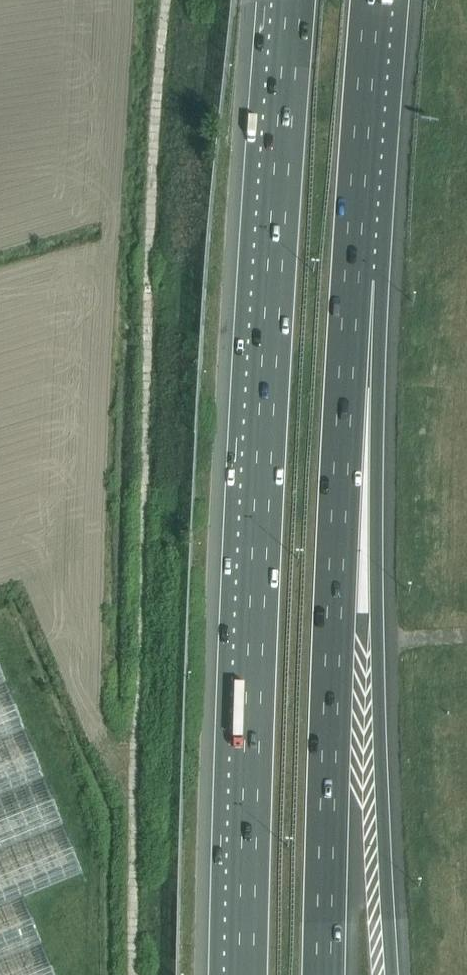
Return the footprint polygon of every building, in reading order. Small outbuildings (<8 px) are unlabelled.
[(23,898),(83,874),(0,668),(0,974),(54,974),(23,898)]
